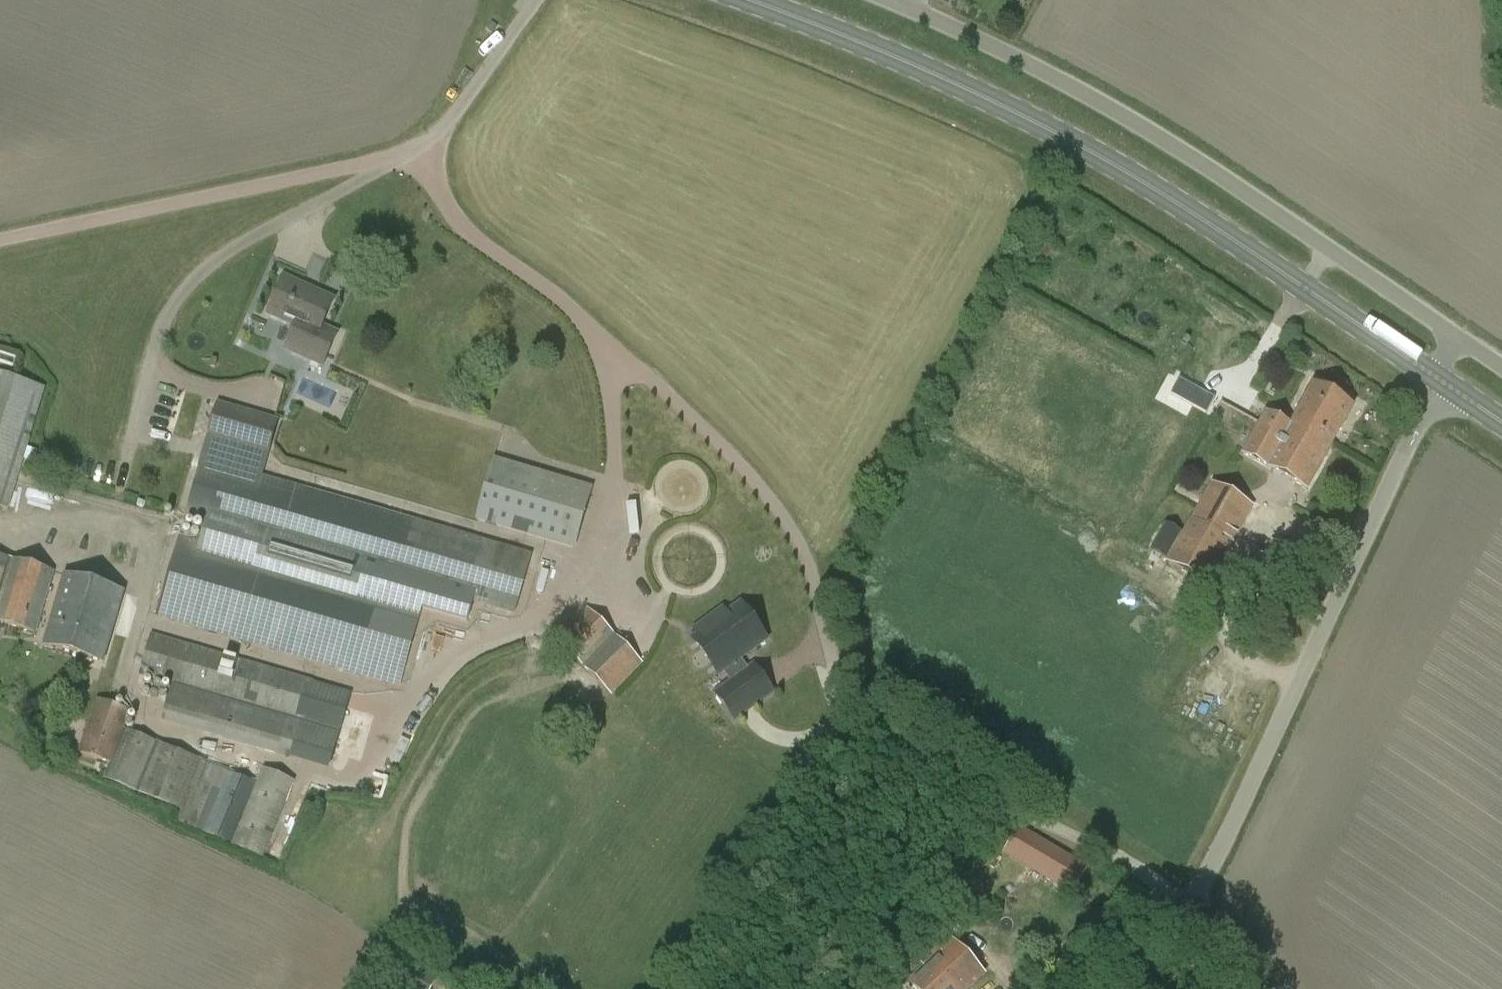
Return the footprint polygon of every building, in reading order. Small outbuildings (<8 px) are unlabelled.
[(301,292),(303,287),(284,279),(269,315),(295,326),(283,351),(323,369),(340,332),(323,324),(332,304),(315,296),(314,298),(301,292)] [(12,368),(15,361),(0,355),(0,363),(12,368)] [(9,510),(46,389),(0,375),(0,507),(9,510)] [(1324,378),(1304,416),(1343,436),(1363,399),(1364,397),(1362,396),(1362,397),(1326,378),(1326,377),(1324,376),(1323,378),(1324,378)] [(1201,390),(1193,406),(1206,413),(1215,398),(1201,390)] [(218,402),(208,438),(266,455),(276,419),(218,402)] [(1343,436),(1304,416),(1302,419),(1278,406),(1256,448),(1320,482),(1321,480),(1320,480),(1343,436)] [(590,485),(495,458),(478,520),(573,547),(590,485)] [(205,524),(200,543),(180,538),(157,617),(326,666),(400,686),(422,610),(468,622),(474,600),(514,612),(531,554),(202,461),(185,519),(205,524)] [(1213,485),(1194,521),(1234,543),(1254,506),(1213,485)] [(1177,552),(1171,564),(1207,583),(1211,586),(1234,543),(1194,521),(1182,542),(1177,552)] [(10,560),(0,557),(0,593),(10,560)] [(0,601),(0,623),(36,635),(55,573),(13,559),(0,601)] [(65,577),(45,646),(103,663),(123,594),(65,577)] [(759,629),(741,604),(728,614),(724,609),(709,620),(713,625),(707,629),(693,639),(719,674),(725,670),(733,681),(729,684),(730,685),(734,683),(737,687),(722,698),(718,694),(721,692),(720,691),(716,693),(735,719),(773,692),(754,666),(748,670),(740,659),(767,640),(759,629)] [(642,663),(612,633),(610,631),(588,609),(557,639),(581,664),(611,695),(642,663)] [(151,635),(140,675),(173,686),(162,722),(291,761),(313,681),(151,635)] [(79,753),(113,764),(129,710),(96,700),(79,753)] [(107,781),(181,810),(201,762),(127,731),(107,781)] [(180,822),(198,830),(224,770),(206,762),(180,822)] [(205,833),(263,859),(296,782),(264,768),(257,784),(230,773),(205,833)] [(1019,826),(1002,854),(1072,895),(1089,867),(1019,826)] [(915,988),(968,988),(984,974),(950,939),(907,980),(915,988)] [(441,972),(409,955),(391,988),(432,988),(441,972)]
